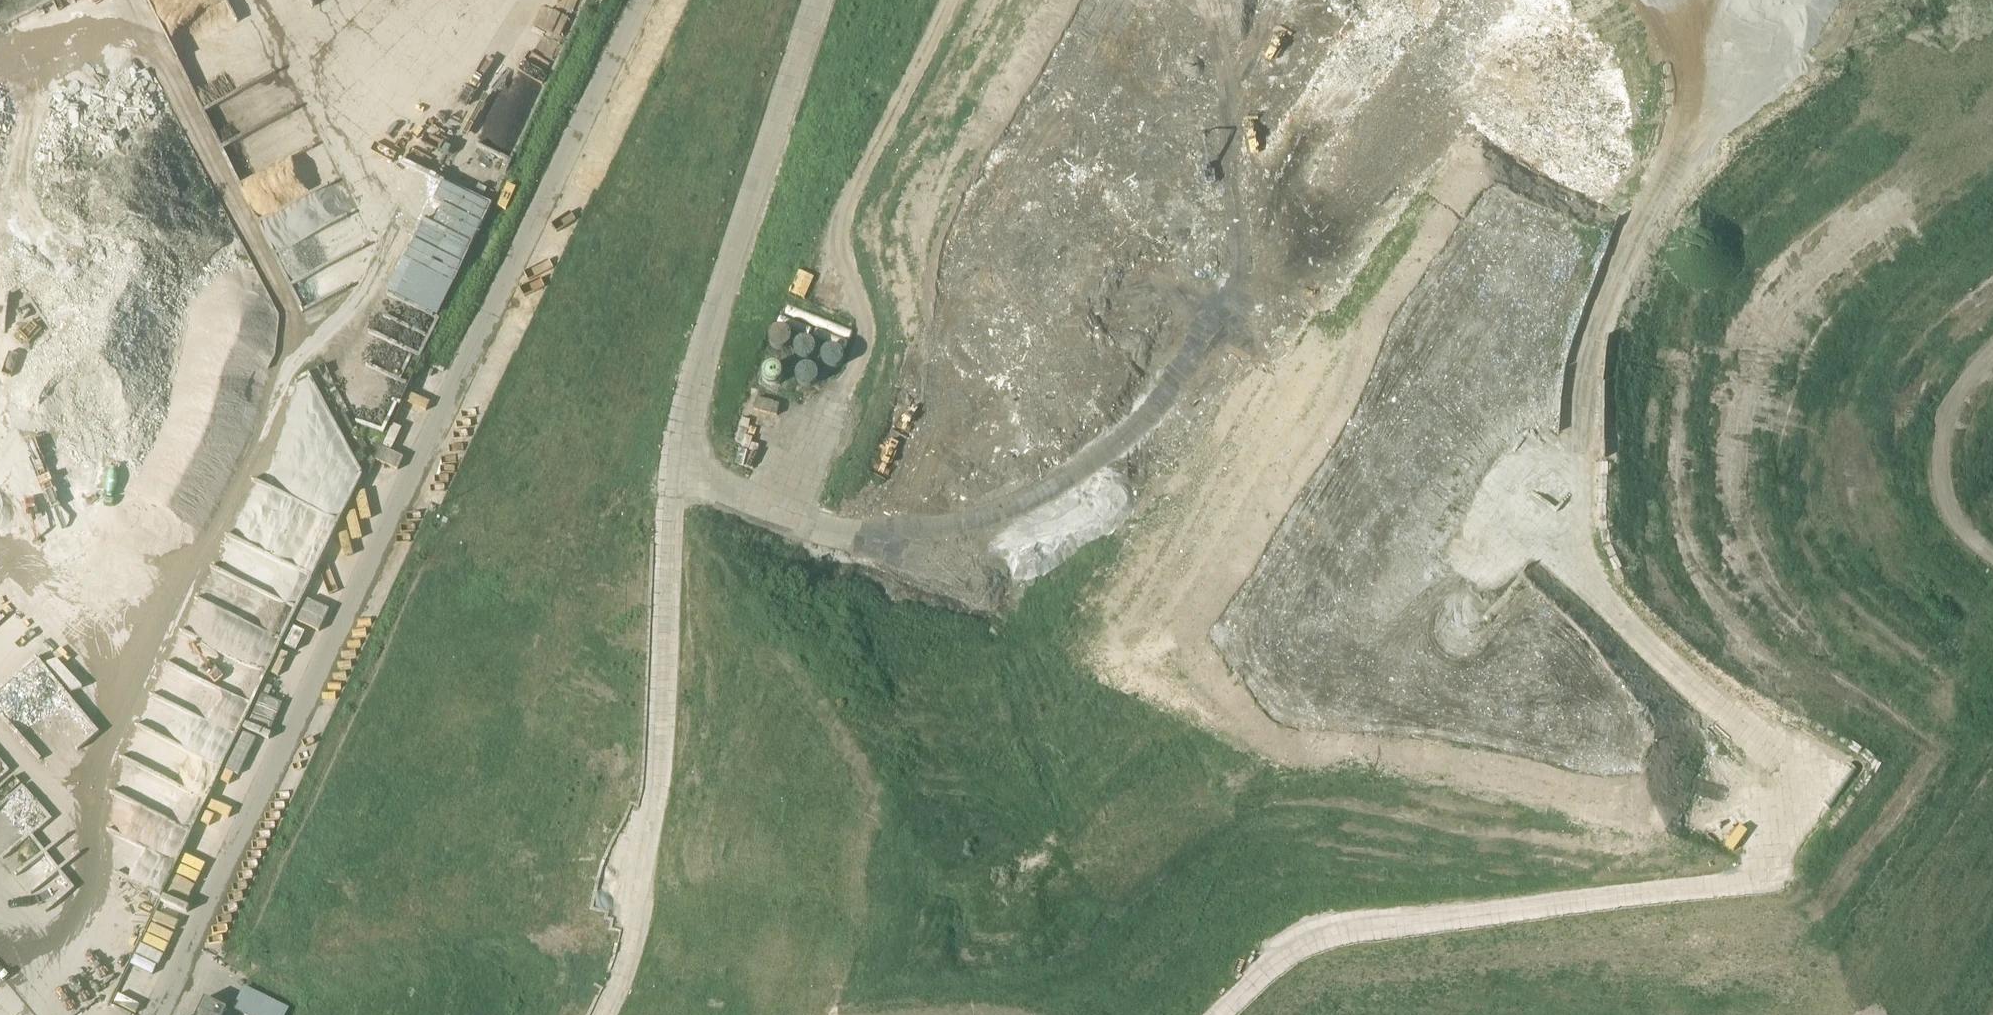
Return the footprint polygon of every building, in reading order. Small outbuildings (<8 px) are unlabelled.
[(63,73),(73,92),(114,70),(90,24),(56,42),(70,70),(63,73)] [(55,163),(38,179),(48,189),(65,173),(55,163)] [(61,302),(75,321),(89,310),(75,292),(61,302)] [(54,399),(60,407),(80,393),(75,385),(54,399)] [(127,402),(135,414),(152,403),(144,391),(127,402)] [(74,396),(54,417),(65,427),(85,406),(74,396)] [(98,454),(121,455),(122,438),(100,437),(98,454)] [(1531,652),(1521,668),(1542,682),(1553,666),(1531,652)] [(1054,730),(1070,737),(1075,727),(1059,720),(1054,730)] [(177,752),(209,768),(219,747),(198,736),(195,742),(184,737),(177,752)] [(11,881),(47,919),(64,904),(28,865),(11,881)] [(22,983),(32,976),(18,958),(8,966),(22,983)] [(227,1009),(204,998),(196,1014),(224,1014),(227,1009)]
